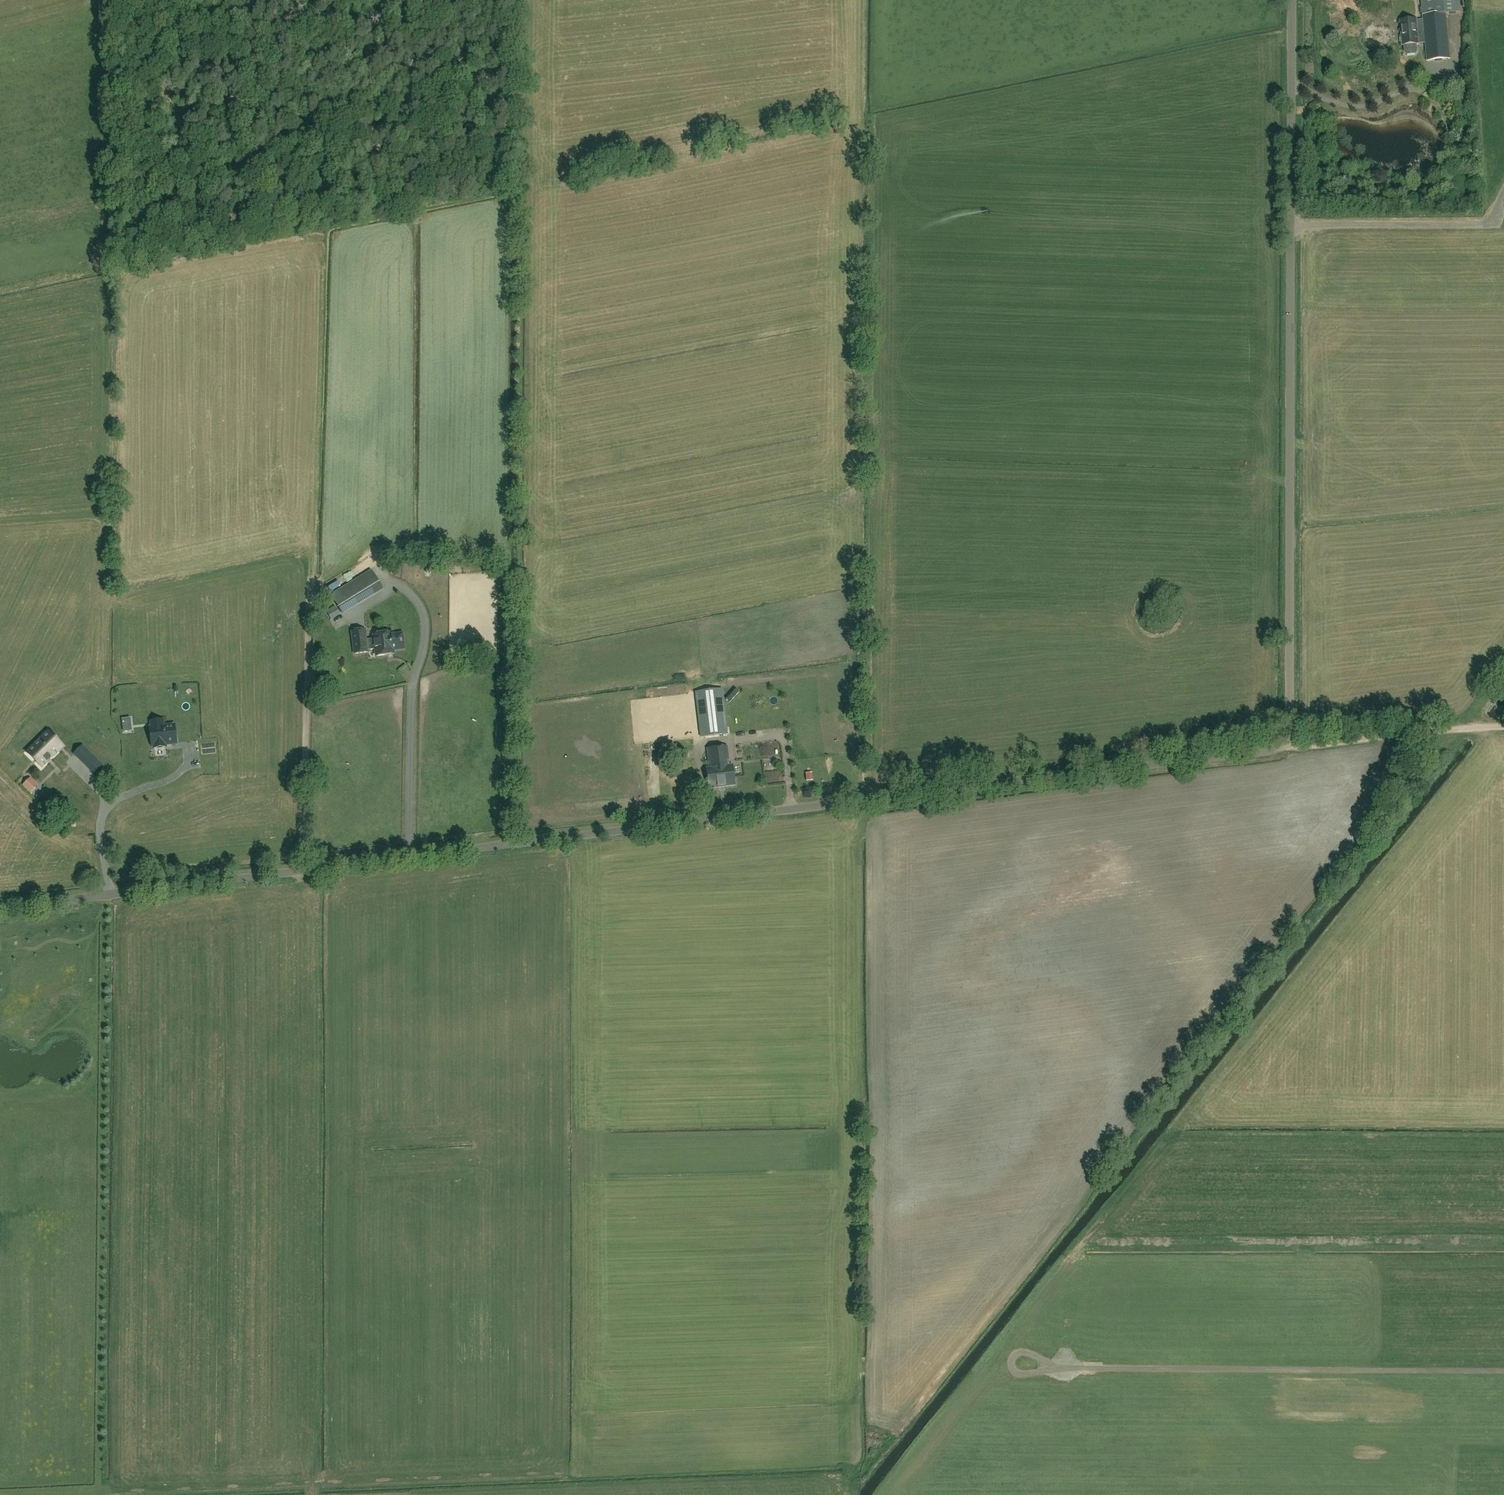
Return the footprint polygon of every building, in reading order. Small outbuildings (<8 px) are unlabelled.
[(1399,21),(1402,46),(1404,46),(1404,53),(1406,55),(1414,54),(1416,52),(1416,45),(1418,45),(1418,44),(1425,43),(1427,61),(1449,59),(1445,14),(1459,13),(1458,0),(1421,0),(1424,32),(1417,32),(1416,20),(1399,21)] [(371,571),(331,596),(341,612),(381,588),(371,571)] [(329,586),(332,591),(342,584),(340,580),(329,586)] [(391,633),(381,634),(382,638),(366,640),(365,630),(352,632),(355,654),(368,652),(368,650),(375,649),(376,656),(387,655),(387,653),(393,652),(393,650),(404,649),(402,634),(391,635),(391,633)] [(727,699),(730,702),(740,691),(736,688),(727,699)] [(726,734),(721,689),(694,691),(699,737),(726,734)] [(165,744),(176,743),(174,726),(150,728),(152,746),(154,746),(154,748),(165,747),(165,744)] [(55,739),(49,732),(28,753),(41,766),(58,750),(51,743),(55,739)] [(83,745),(74,754),(78,759),(87,750),(83,745)] [(727,746),(717,748),(707,749),(710,768),(707,769),(709,789),(735,785),(733,765),(729,766),(727,746)] [(97,780),(109,769),(97,758),(86,769),(97,780)] [(58,784),(90,817),(108,800),(76,767),(58,784)] [(25,786),(34,794),(41,786),(32,778),(25,786)] [(238,821),(251,820),(251,812),(238,813),(238,821)]
